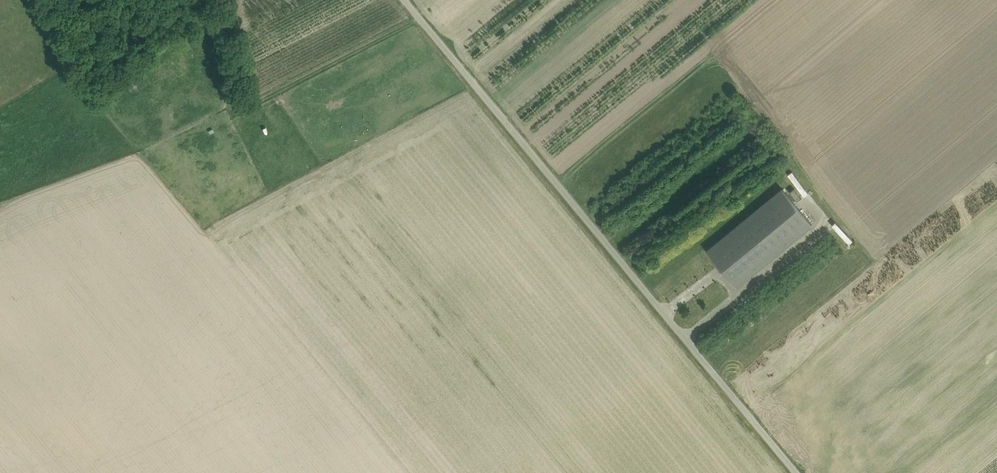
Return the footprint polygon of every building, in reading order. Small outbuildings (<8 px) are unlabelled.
[(707,251),(737,286),(812,225),(782,189),(707,251)] [(836,221),(832,225),(849,243),(853,240),(836,221)]
